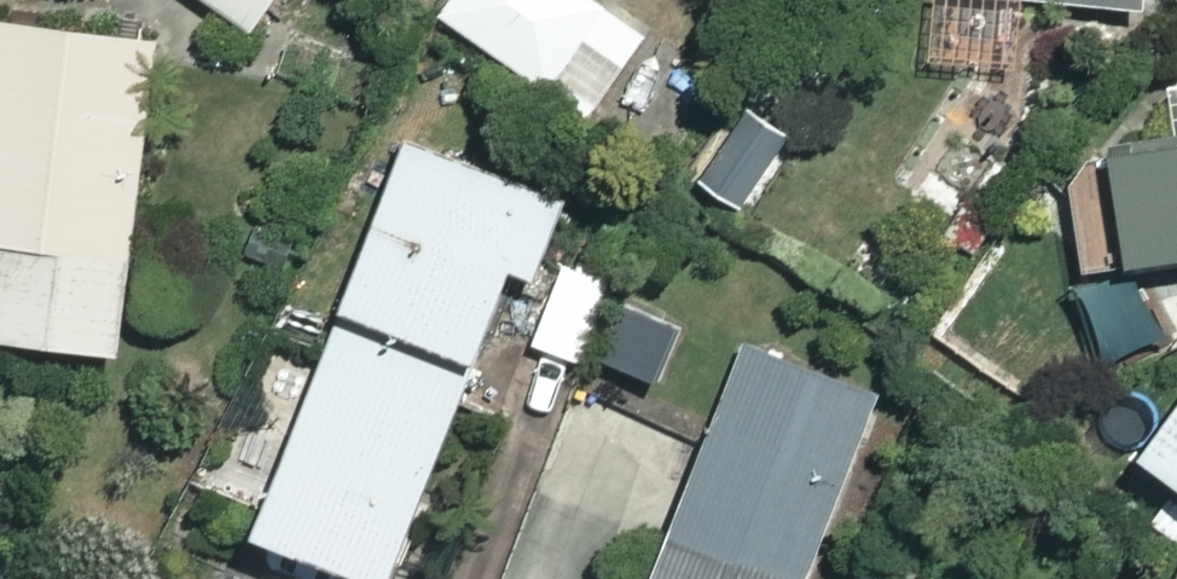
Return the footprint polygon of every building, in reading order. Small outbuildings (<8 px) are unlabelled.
[(251,25),(268,0),(214,0),(251,25)] [(599,0),(447,0),(440,10),(588,116),(646,34),(599,0)] [(0,17),(0,334),(116,348),(153,35),(0,17)] [(794,145),(739,107),(690,178),(745,216),(794,145)] [(595,182),(439,126),(417,188),(382,176),(371,206),(401,217),(374,294),(507,342),(540,249),(567,259),(595,182)] [(1107,139),(1123,253),(1176,246),(1176,130),(1107,139)] [(612,281),(563,262),(532,342),(581,361),(612,281)] [(1149,342),(1135,274),(1087,284),(1100,352),(1149,342)] [(673,322),(610,300),(591,354),(653,377),(673,322)] [(499,364),(369,313),(289,516),(419,567),(499,364)] [(746,338),(652,578),(799,578),(874,388),(746,338)] [(1132,453),(1176,485),(1176,391),(1132,453)]
